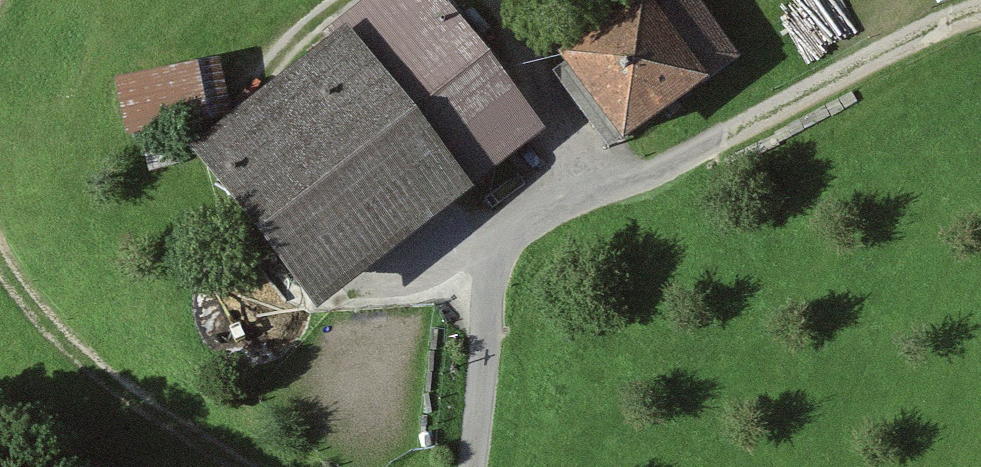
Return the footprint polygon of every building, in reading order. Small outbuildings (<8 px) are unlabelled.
[(192,155),(317,321),(475,197),(472,193),(546,135),(451,13),(430,0),(370,0),(325,37),(331,45),(192,155)] [(559,66),(623,151),(741,61),(695,0),(646,0),(559,66)] [(221,62),(115,85),(127,142),(233,119),(221,62)]
